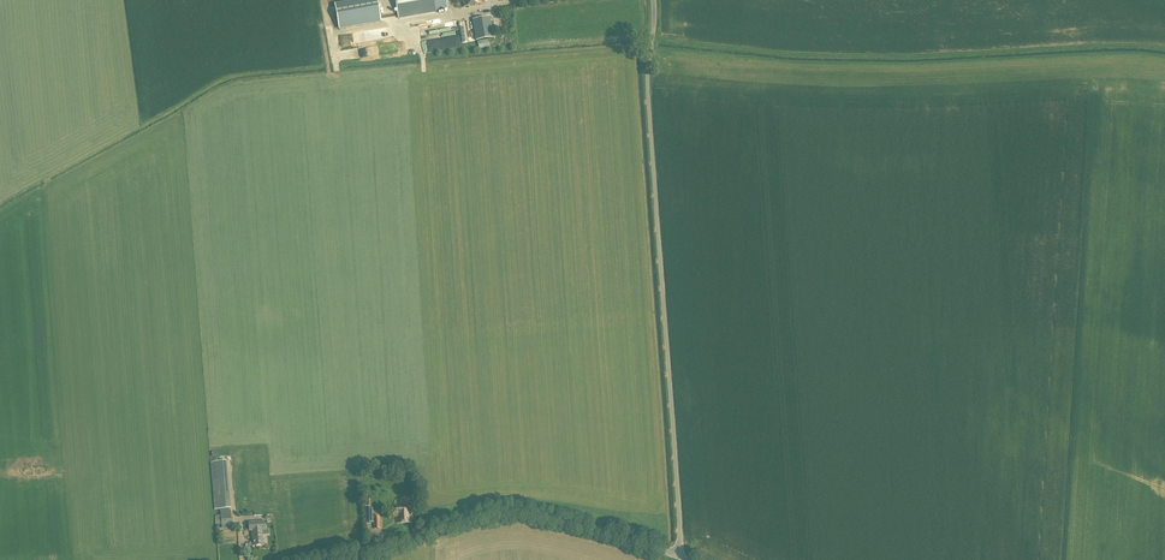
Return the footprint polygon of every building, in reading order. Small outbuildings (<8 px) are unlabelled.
[(339,29),(380,22),(377,0),(334,0),(339,29)] [(398,19),(447,10),(446,0),(395,0),(398,19)] [(482,16),(471,17),(472,35),(484,34),(482,16)] [(425,25),(427,33),(458,27),(456,19),(425,25)] [(392,29),(371,31),(372,40),(395,38),(395,33),(393,34),(392,29)] [(344,45),(367,42),(366,33),(343,36),(344,45)] [(440,37),(431,40),(433,49),(442,46),(440,37)] [(374,47),(359,49),(348,51),(350,60),(361,58),(361,59),(381,56),(379,49),(374,50),(374,47)] [(230,508),(228,479),(227,461),(211,462),(212,480),(214,509),(230,508)] [(412,523),(412,507),(394,507),(394,517),(397,517),(397,523),(412,523)] [(373,523),(372,508),(365,509),(365,523),(373,523)] [(232,528),(230,510),(220,511),(220,515),(215,516),(216,527),(218,526),(218,524),(221,524),(222,529),(232,528)] [(263,545),(262,530),(266,530),(265,521),(249,522),(249,531),(252,531),(253,538),(254,538),(254,545),(263,545)]
